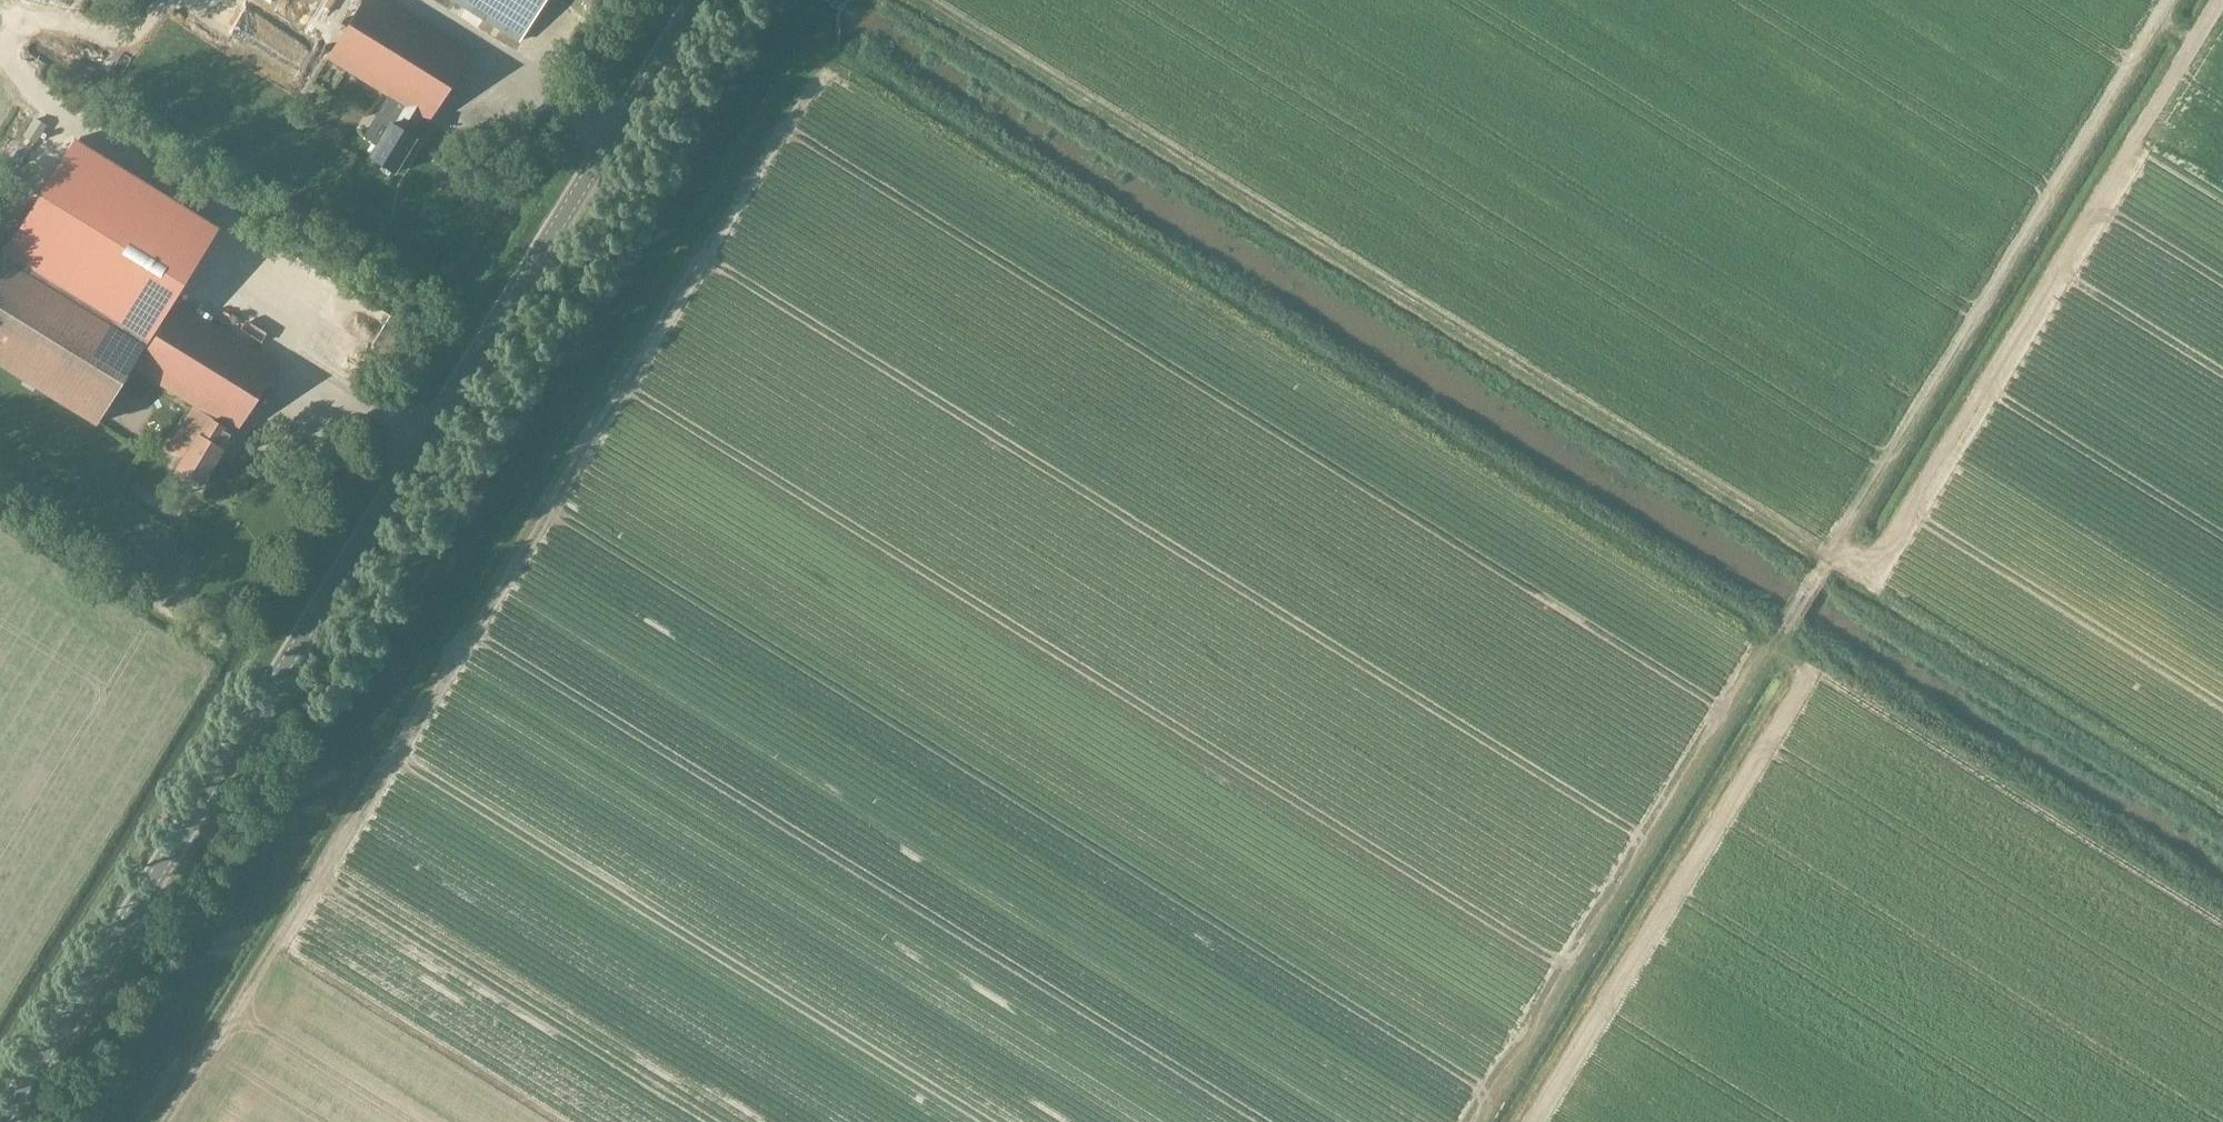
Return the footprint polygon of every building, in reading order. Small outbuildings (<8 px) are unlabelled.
[(295,18),(303,0),(256,0),(295,18)] [(387,96),(421,117),(427,120),(468,53),(382,0),(362,0),(326,58),(387,96)] [(519,40),(543,0),(454,0),(519,40)] [(253,42),(283,52),(289,35),(259,25),(253,42)] [(313,26),(299,53),(312,60),(326,33),(313,26)] [(410,136),(421,117),(387,96),(375,116),(388,124),(367,157),(392,173),(414,138),(410,136)] [(73,140),(3,254),(149,344),(161,324),(157,322),(215,228),(73,140)] [(161,324),(149,344),(3,254),(2,253),(0,257),(0,364),(92,421),(127,365),(211,417),(232,430),(234,431),(276,364),(175,302),(161,324)] [(209,296),(259,331),(266,322),(215,286),(209,296)] [(230,432),(232,430),(211,417),(210,419),(200,435),(196,433),(175,468),(200,483),(221,449),(221,448),(231,432),(230,432)]
